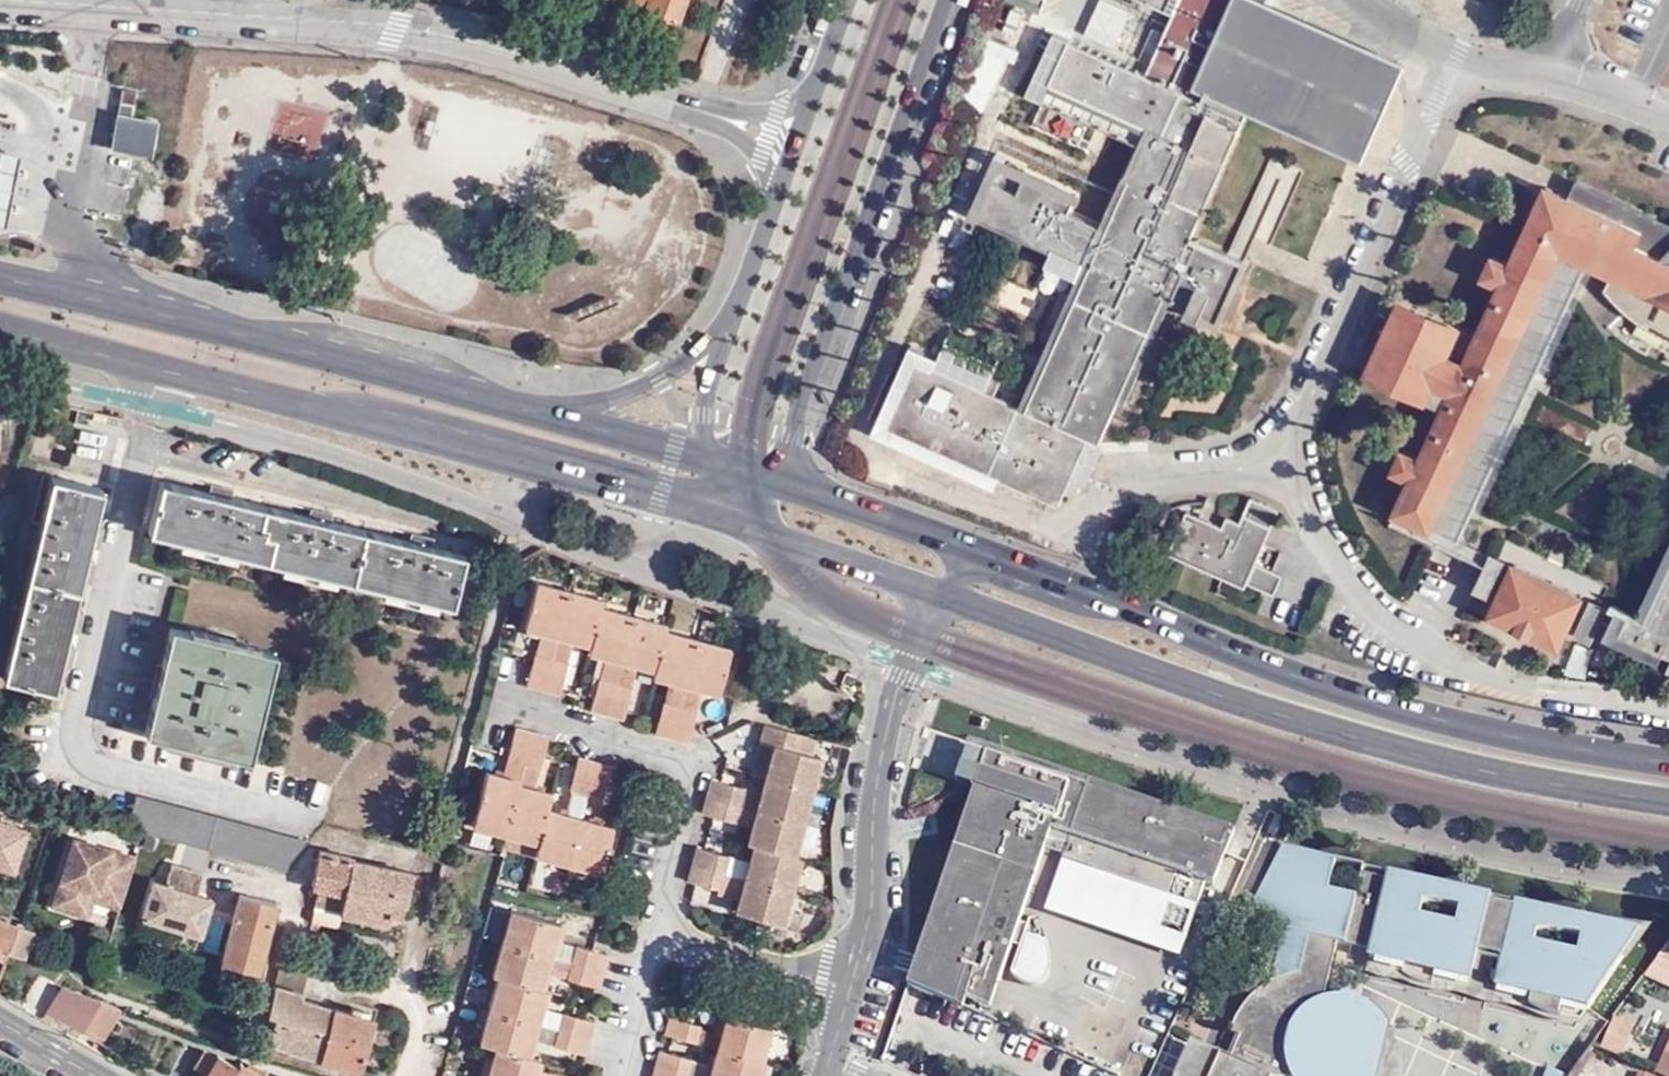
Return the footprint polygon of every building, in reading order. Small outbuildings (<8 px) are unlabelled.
[(678,0),(645,0),(644,4),(639,20),(669,28),(678,0)] [(1270,0),(1158,0),(1179,9),(1152,68),(1076,33),(1050,92),(1147,138),(1133,167),(1138,170),(1129,188),(1122,185),(1108,219),(1078,204),(1085,188),(1036,165),(1025,186),(1002,174),(997,184),(989,180),(976,207),(1059,245),(1061,241),(1091,256),(1099,260),(1092,275),(1084,292),(1077,308),(1069,326),(1061,343),(1053,361),(1044,383),(1034,403),(1026,400),(923,353),(892,420),(1063,498),(1081,458),(1070,453),(1070,452),(1079,435),(1090,439),(1094,429),(1105,435),(1124,394),(1132,376),(1139,358),(1147,341),(1155,324),(1162,308),(1169,292),(1176,295),(1193,303),(1190,309),(1205,316),(1207,310),(1222,317),(1250,256),(1204,234),(1199,243),(1193,240),(1257,98),(1343,137),(1377,62),(1265,12),(1270,0)] [(1047,10),(1051,0),(1022,0),(1047,10)] [(1270,0),(1265,12),(1377,62),(1382,50),(1270,0)] [(1119,10),(1109,38),(1139,49),(1149,21),(1119,10)] [(987,110),(1005,55),(979,47),(962,102),(987,110)] [(1394,70),(1377,62),(1343,137),(1359,144),(1394,70)] [(114,111),(128,114),(132,89),(120,86),(114,111)] [(266,151),(318,160),(327,108),(275,100),(266,151)] [(150,118),(128,114),(114,111),(106,145),(143,152),(150,118)] [(0,147),(0,201),(9,148),(0,147)] [(1138,170),(1133,167),(1131,166),(1122,185),(1129,188),(1138,170)] [(1572,194),(1645,228),(1652,213),(1579,179),(1572,194)] [(1572,194),(1552,184),(1516,261),(1498,254),(1488,273),(1506,281),(1483,331),(1406,296),(1372,368),(1450,404),(1426,454),(1408,446),(1399,465),(1417,474),(1403,507),(1424,516),(1465,536),(1467,532),(1553,343),(1595,256),(1617,266),(1609,283),(1628,304),(1643,316),(1659,327),(1668,331),(1668,257),(1638,241),(1645,228),(1572,194)] [(1652,213),(1645,228),(1638,241),(1668,257),(1668,221),(1652,213)] [(1084,271),(1092,275),(1099,260),(1091,256),(1084,271)] [(1092,275),(1084,271),(1076,288),(1084,292),(1092,275)] [(1084,292),(1076,288),(1068,305),(1077,308),(1084,292)] [(1169,310),(1176,295),(1169,292),(1162,308),(1169,310)] [(1077,308),(1068,305),(1061,322),(1069,326),(1077,308)] [(1161,327),(1169,310),(1162,308),(1155,324),(1161,327)] [(1053,340),(1061,343),(1069,326),(1061,322),(1053,340)] [(1154,344),(1161,327),(1155,324),(1147,341),(1154,344)] [(1061,343),(1053,340),(1045,358),(1053,361),(1061,343)] [(1146,361),(1154,344),(1147,341),(1139,358),(1146,361)] [(1053,361),(1045,358),(1036,379),(1044,383),(1053,361)] [(1138,378),(1146,361),(1139,358),(1132,376),(1138,378)] [(1130,397),(1138,378),(1132,376),(1124,394),(1130,397)] [(1034,403),(1044,383),(1036,379),(1026,400),(1034,403)] [(1081,458),(1090,439),(1079,435),(1070,452),(1070,453),(1081,458)] [(96,487),(47,474),(0,670),(0,676),(49,688),(96,487)] [(461,593),(471,544),(165,475),(154,522),(461,593)] [(1191,504),(1181,526),(1188,529),(1179,550),(1227,572),(1230,563),(1231,564),(1254,575),(1253,577),(1279,588),(1288,567),(1262,556),(1271,534),(1264,530),(1269,517),(1277,521),(1284,505),(1256,491),(1245,515),(1235,510),(1230,522),(1191,504)] [(1462,543),(1465,536),(1424,516),(1420,523),(1462,543)] [(1271,534),(1277,521),(1269,517),(1264,530),(1271,534)] [(1188,529),(1181,526),(1172,547),(1179,550),(1188,529)] [(1520,557),(1467,532),(1465,536),(1462,543),(1515,567),(1520,557)] [(1584,597),(1588,588),(1520,557),(1515,567),(1496,605),(1530,621),(1564,637),(1584,597)] [(1250,582),(1254,575),(1231,564),(1230,563),(1227,572),(1250,582)] [(1649,610),(1623,598),(1617,612),(1610,626),(1665,652),(1668,645),(1668,567),(1649,610)] [(1589,586),(1588,588),(1584,597),(1611,609),(1615,597),(1589,586)] [(690,689),(709,695),(721,698),(733,658),(668,639),(670,632),(605,615),(606,609),(541,591),(529,633),(547,639),(561,643),(575,646),(594,652),(593,657),(611,661),(626,666),(641,670),(658,675),(656,680),(674,685),(690,689)] [(1617,594),(1615,597),(1611,609),(1617,612),(1623,598),(1617,594)] [(249,748),(271,640),(165,617),(141,723),(249,748)] [(542,657),(556,662),(561,643),(547,639),(542,657)] [(570,665),(575,646),(561,643),(556,662),(570,665)] [(562,695),(570,665),(556,662),(542,657),(541,657),(532,688),(562,695)] [(620,687),(626,666),(611,661),(605,682),(620,687)] [(626,666),(620,687),(635,691),(641,670),(626,666)] [(626,722),(635,691),(620,687),(605,682),(604,682),(595,714),(626,722)] [(670,703),(685,708),(690,689),(674,685),(670,703)] [(690,689),(685,708),(703,713),(709,695),(690,689)] [(695,742),(703,713),(685,708),(670,703),(661,733),(695,742)] [(526,756),(542,761),(550,732),(520,724),(513,752),(526,756)] [(823,758),(813,755),(794,748),(798,734),(798,733),(768,725),(763,743),(776,747),(767,778),(763,792),(759,810),(754,827),(749,845),(756,846),(752,862),(747,878),(737,911),(783,925),(802,859),(795,857),(823,758)] [(818,739),(798,734),(794,748),(813,755),(818,739)] [(975,789),(988,749),(968,741),(955,781),(975,789)] [(754,775),(767,778),(776,747),(763,743),(754,775)] [(1236,832),(988,749),(975,789),(917,961),(999,989),(1046,853),(1064,859),(1199,906),(1207,883),(1214,886),(1236,832)] [(519,783),(526,756),(513,752),(506,779),(519,783)] [(526,756),(519,783),(535,787),(542,761),(526,756)] [(615,765),(584,757),(576,786),(606,795),(615,765)] [(543,838),(538,852),(605,871),(618,826),(551,808),(555,793),(535,787),(519,783),(506,779),(489,774),(476,819),(506,827),(543,838)] [(746,788),(714,778),(705,813),(736,822),(741,805),(746,788)] [(763,792),(746,788),(741,805),(759,810),(763,792)] [(741,805),(736,822),(754,827),(759,810),(741,805)] [(0,817),(0,861),(13,865),(26,825),(0,817)] [(502,842),(538,852),(543,838),(506,827),(502,842)] [(93,902),(119,910),(135,855),(71,835),(49,907),(88,919),(93,902)] [(731,856),(699,847),(690,880),(721,889),(726,872),(731,856)] [(1245,920),(1284,930),(1271,983),(1263,988),(1256,993),(1249,1000),(1240,1012),(1235,1022),(1231,1033),(1240,1037),(1230,1059),(1221,1055),(1212,1075),(1378,1075),(1387,1028),(1388,1021),(1382,1012),(1365,999),(1341,996),(1331,997),(1319,1000),(1334,942),(1371,950),(1366,974),(1397,982),(1401,966),(1471,983),(1478,952),(1502,958),(1494,989),(1532,998),(1529,1007),(1560,1015),(1563,1006),(1588,1012),(1640,932),(1516,903),(1515,907),(1491,902),(1492,897),(1388,872),(1386,880),(1363,874),(1365,867),(1281,847),(1245,920)] [(389,908),(402,911),(411,873),(351,860),(352,857),(319,851),(312,887),(317,888),(342,893),(340,908),(339,911),(386,923),(387,917),(389,908)] [(731,856),(726,872),(747,878),(752,862),(731,856)] [(1199,906),(1064,859),(1046,912),(1181,958),(1199,906)] [(154,881),(142,917),(200,936),(212,899),(197,895),(204,873),(172,863),(166,885),(154,881)] [(342,893),(317,888),(314,901),(340,908),(342,893)] [(258,970),(275,900),(241,892),(223,960),(258,970)] [(400,919),(402,911),(389,908),(387,917),(400,919)] [(537,1075),(542,1058),(538,1056),(546,1026),(551,1010),(556,991),(546,988),(550,974),(554,957),(558,943),(563,926),(511,912),(494,974),(498,975),(481,1040),(497,1045),(488,1075),(537,1075)] [(17,921),(0,916),(0,942),(9,946),(15,926),(17,921)] [(1030,921),(1012,973),(1024,984),(1032,986),(1036,987),(1041,985),(1047,982),(1051,975),(1052,964),(1051,954),(1040,918),(1030,921)] [(33,932),(15,926),(9,946),(5,955),(23,961),(33,932)] [(1657,958),(1668,963),(1668,941),(1657,958)] [(554,957),(575,963),(578,949),(558,943),(554,957)] [(285,946),(274,985),(301,993),(311,953),(285,946)] [(600,989),(609,957),(578,949),(575,963),(570,979),(600,989)] [(1502,958),(1478,952),(1471,983),(1401,966),(1397,982),(1407,985),(1441,993),(1460,994),(1474,1000),(1484,1003),(1501,1006),(1513,1007),(1545,1019),(1563,1023),(1579,1024),(1588,1012),(1563,1006),(1560,1015),(1529,1007),(1532,998),(1494,989),(1502,958)] [(550,974),(570,979),(575,963),(554,957),(550,974)] [(1657,958),(1644,974),(1668,985),(1668,963),(1657,958)] [(999,989),(917,961),(908,987),(964,1011),(966,1001),(991,1011),(999,989)] [(300,998),(301,993),(274,985),(267,1014),(275,1016),(268,1042),(285,1046),(286,1049),(320,1058),(334,1007),(300,998)] [(85,1023),(95,999),(59,986),(46,1011),(84,1026),(85,1023)] [(114,1006),(95,999),(85,1023),(105,1030),(114,1006)] [(372,1017),(334,1007),(320,1058),(358,1068),(372,1017)] [(566,1014),(551,1010),(546,1026),(561,1030),(566,1014)] [(597,1022),(566,1014),(561,1030),(557,1046),(588,1054),(597,1022)] [(1615,1016),(1602,1048),(1621,1056),(1635,1025),(1615,1016)] [(705,1030),(706,1027),(674,1017),(669,1034),(700,1045),(705,1030)] [(731,1017),(725,1036),(720,1051),(715,1065),(712,1075),(768,1075),(771,1067),(766,1065),(777,1032),(731,1017)] [(1387,1028),(1378,1075),(1404,1075),(1402,1054),(1399,1045),(1387,1028)] [(700,1045),(720,1051),(725,1036),(705,1030),(700,1045)] [(1221,1055),(1188,1041),(1173,1075),(1212,1075),(1221,1055)] [(220,1051),(218,1055),(205,1047),(194,1065),(208,1073),(206,1075),(263,1075),(220,1051)] [(694,1059),(664,1050),(655,1075),(688,1075),(694,1059)] [(1666,1075),(1668,1075),(1668,1053),(1664,1051),(1655,1071),(1666,1075)] [(694,1059),(688,1075),(692,1075),(712,1075),(715,1065),(694,1059)] [(1547,1066),(1542,1075),(1568,1075),(1547,1066)]
